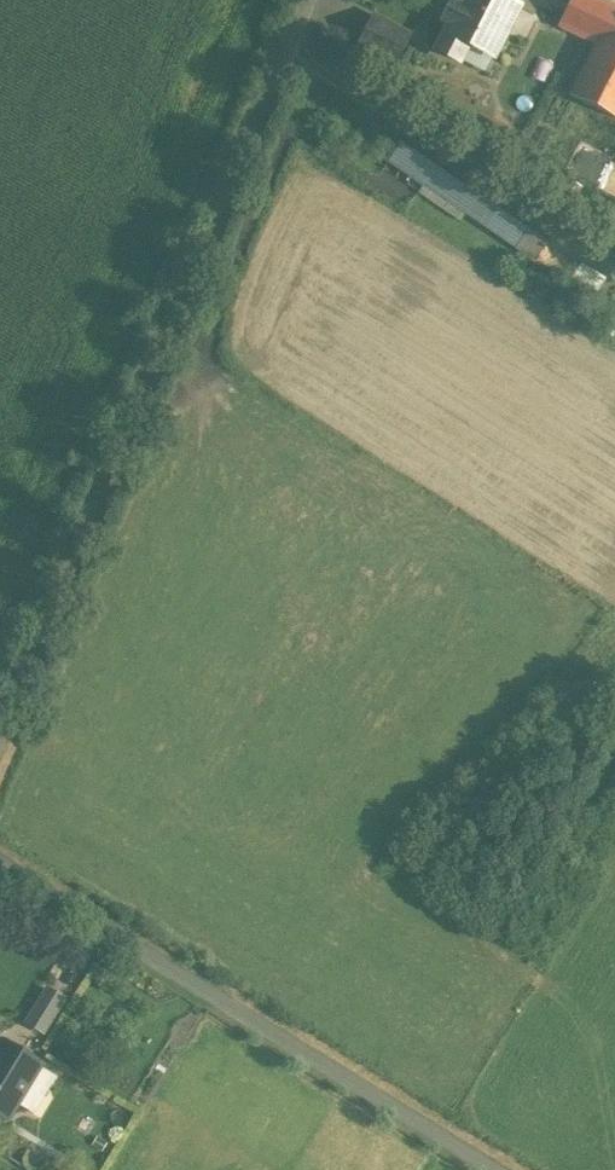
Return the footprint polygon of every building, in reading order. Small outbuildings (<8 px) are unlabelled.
[(444,21),(450,24),(437,50),(460,61),(468,45),(494,58),(519,7),(504,0),(454,0),(444,21)] [(595,0),(574,0),(561,25),(598,44),(570,96),(614,118),(614,15),(613,14),(614,10),(595,0)] [(374,18),(359,48),(393,65),(408,35),(374,18)] [(534,216),(444,155),(425,183),(515,244),(534,216)] [(580,187),(569,181),(562,194),(573,200),(580,187)] [(10,1116),(46,1058),(2,1031),(0,1035),(0,1109),(10,1116)]
